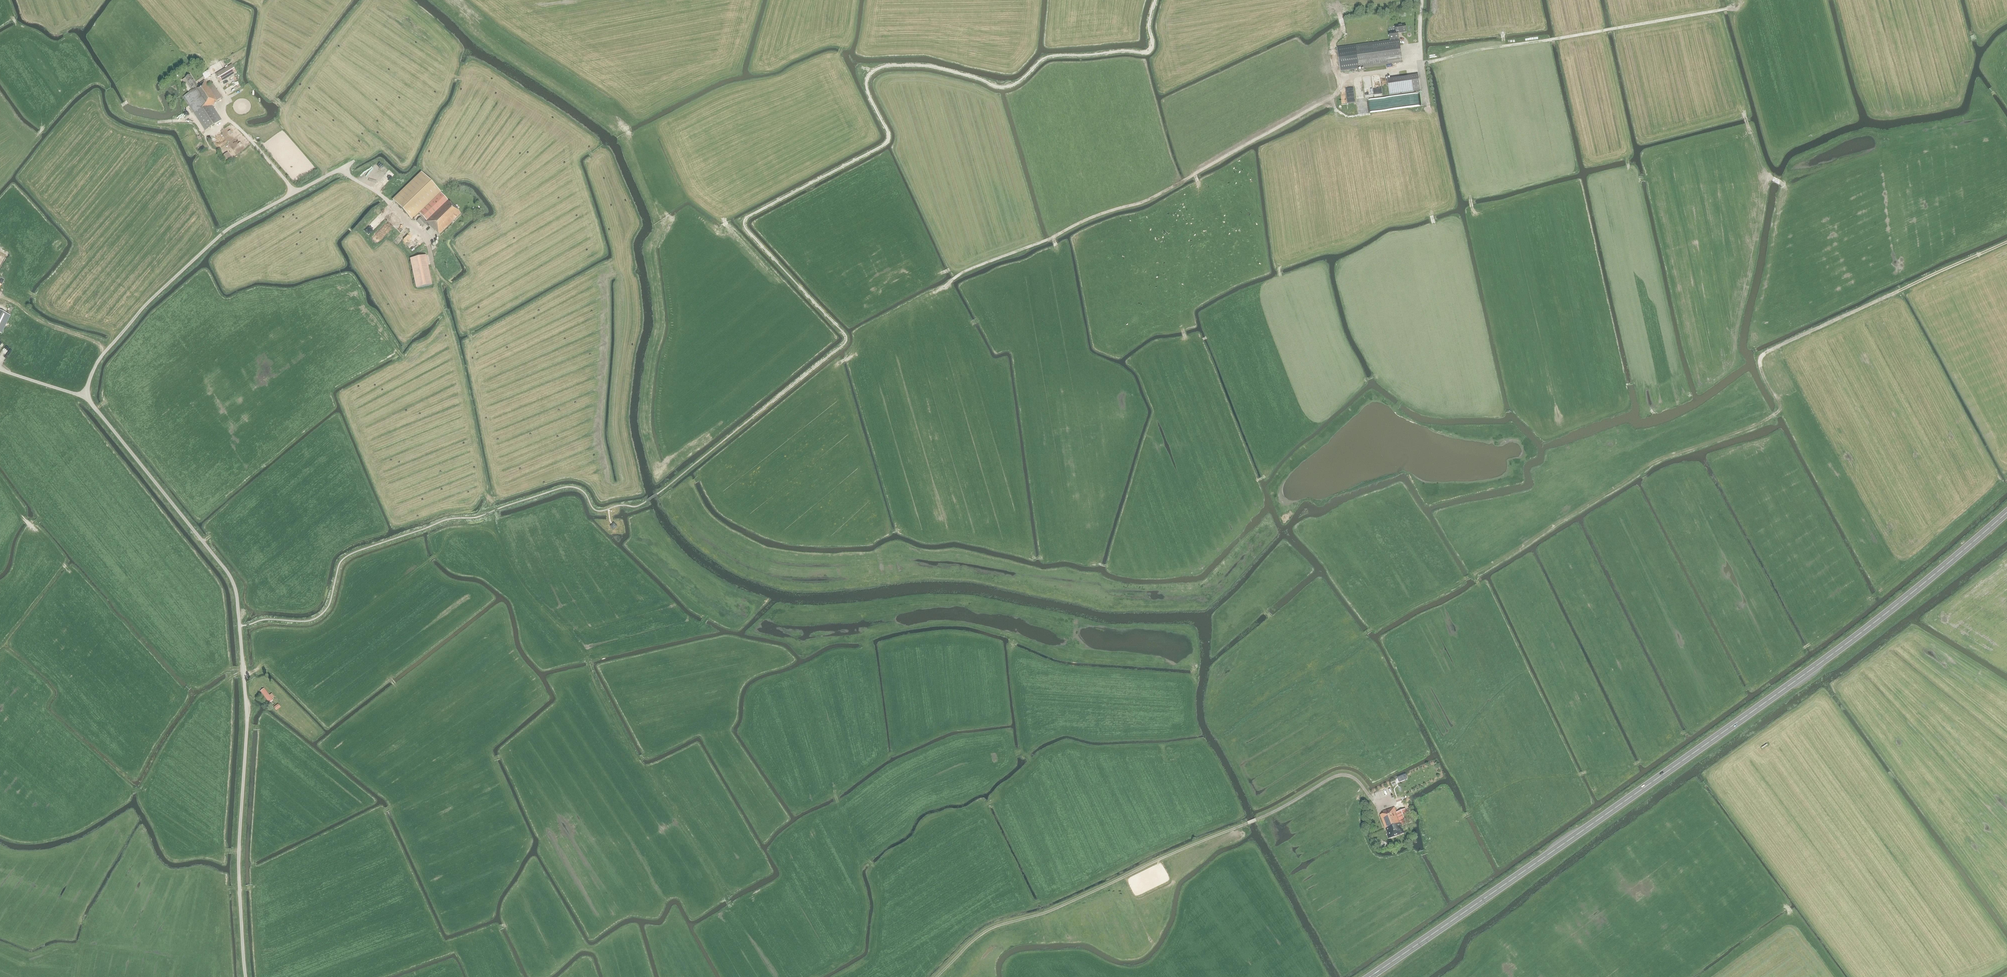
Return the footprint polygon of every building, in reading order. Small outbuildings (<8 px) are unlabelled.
[(1337,47),(1340,71),(1357,69),(1402,63),(1398,34),(1407,32),(1405,24),(1394,26),(1395,31),(1388,32),(1389,40),(1337,47)] [(233,65),(215,75),(220,82),(237,72),(233,65)] [(208,70),(202,73),(204,78),(211,75),(208,70)] [(214,103),(222,98),(213,83),(209,86),(205,81),(199,84),(197,86),(190,75),(185,78),(193,90),(183,97),(205,131),(222,120),(212,105),(214,104),(214,103)] [(1420,90),(1419,76),(1387,80),(1389,94),(1420,90)] [(236,92),(230,95),(233,100),(239,98),(236,92)] [(440,192),(421,172),(392,200),(412,220),(419,213),(427,221),(426,221),(427,222),(426,223),(421,217),(417,221),(423,227),(426,224),(428,226),(430,225),(435,231),(436,230),(439,234),(460,214),(448,201),(448,200),(440,192)] [(432,284),(426,255),(410,259),(416,288),(432,284)] [(1,334),(10,315),(0,310),(0,333),(1,334)] [(269,703),(273,700),(264,688),(260,691),(269,703)] [(1387,834),(1389,839),(1404,833),(1402,828),(1400,823),(1394,807),(1383,811),(1384,813),(1379,814),(1385,828),(1388,834),(1387,834)] [(1405,809),(1396,812),(1400,823),(1402,827),(1410,824),(1405,809)]
